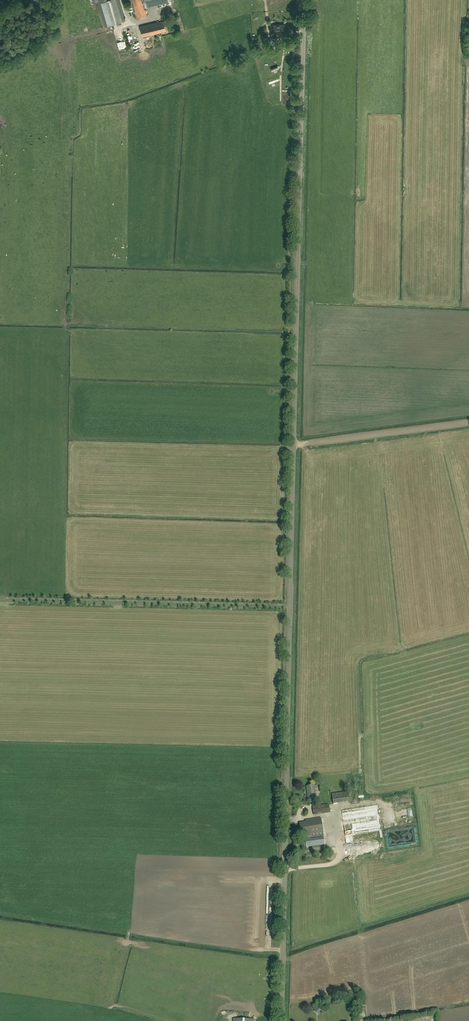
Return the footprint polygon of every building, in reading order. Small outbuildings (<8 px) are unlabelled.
[(118,0),(96,0),(104,26),(124,21),(118,0)] [(140,0),(131,0),(132,3),(136,19),(146,16),(141,2),(140,0)] [(141,36),(165,31),(163,20),(139,26),(141,36)] [(276,44),(276,39),(278,39),(278,32),(284,32),(284,25),(273,25),(273,33),(270,33),(271,39),(271,44),(276,44)] [(307,793),(308,800),(317,798),(315,785),(307,787),(308,793),(307,793)] [(334,802),(350,801),(349,793),(334,794),(334,802)] [(329,804),(312,807),(313,815),(330,813),(329,804)] [(346,834),(382,829),(380,814),(369,815),(368,806),(343,809),(346,834)] [(299,824),(300,835),(305,834),(306,846),(310,845),(310,846),(323,844),(322,836),(320,818),(305,821),(305,823),(299,824)]
